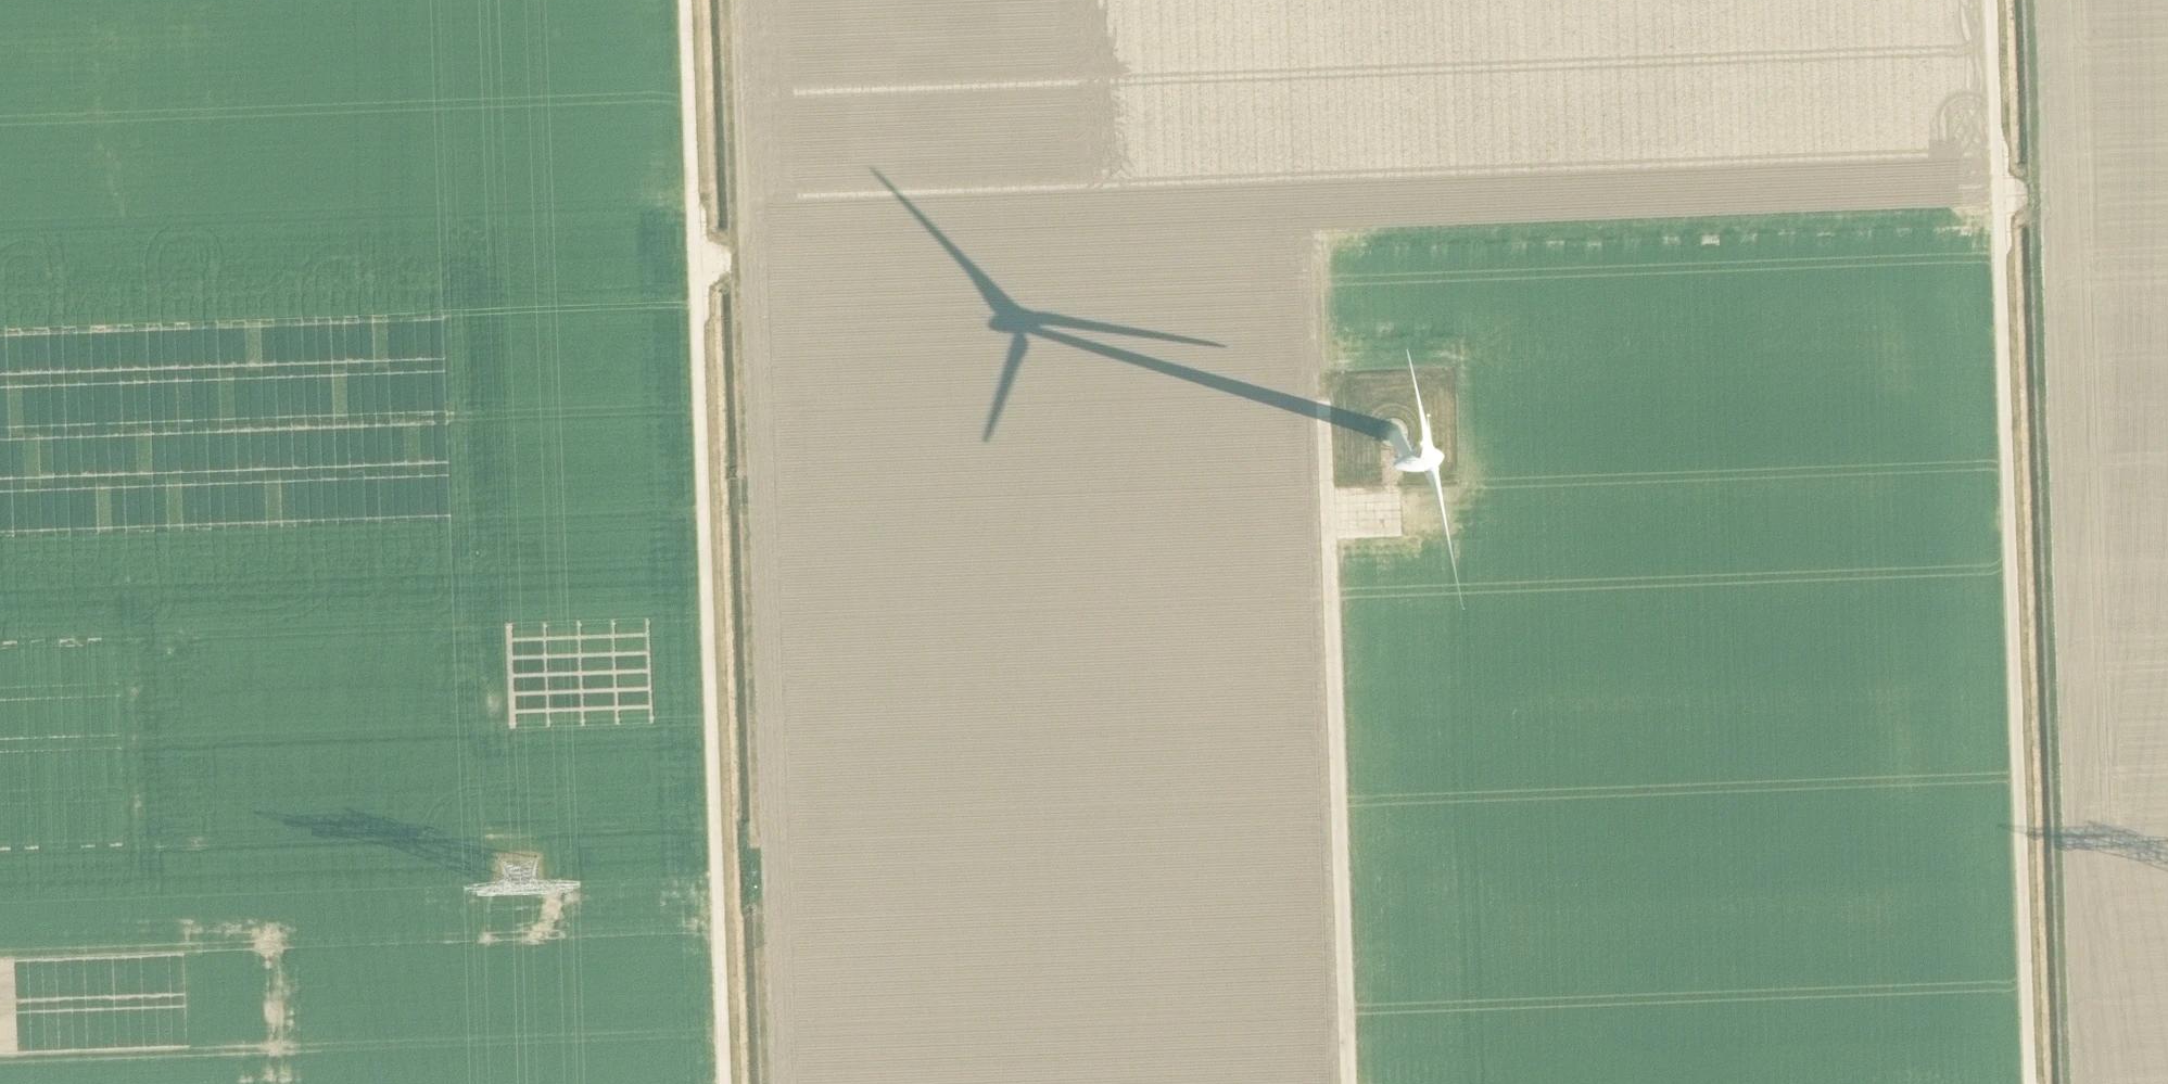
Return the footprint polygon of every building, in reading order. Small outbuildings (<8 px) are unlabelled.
[(1396,445),(1398,444),(1399,441),(1400,439),(1401,437),(1400,435),(1399,433),(1398,431),(1396,429),(1393,428),(1391,428),(1388,428),(1386,429),(1385,430),(1383,432),(1382,434),(1382,437),(1382,440),(1383,442),(1385,444),(1386,445),(1388,446),(1391,447),(1393,446),(1396,445)]
